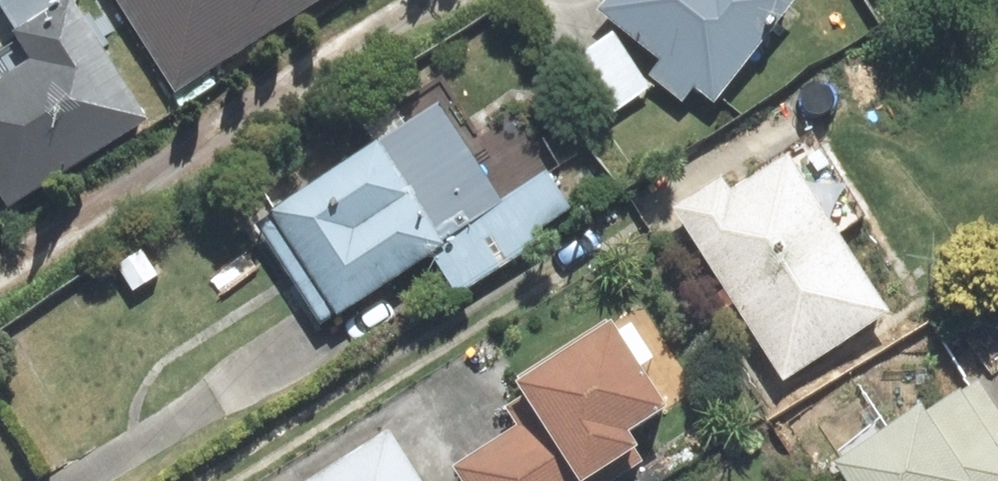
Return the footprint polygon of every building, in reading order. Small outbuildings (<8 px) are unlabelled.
[(189,92),(334,0),(130,0),(189,92)] [(791,0),(619,0),(609,12),(719,95),(791,0)] [(79,11),(35,38),(52,64),(0,97),(0,166),(22,201),(149,121),(79,11)] [(618,37),(574,69),(610,119),(655,87),(618,37)] [(448,118),(294,218),(377,345),(546,235),(539,224),(566,206),(544,173),(502,200),(448,118)] [(736,180),(687,212),(794,377),(897,311),(797,157),(744,191),(736,180)] [(469,469),(476,480),(598,480),(594,474),(646,441),(635,424),(667,404),(618,327),(527,384),(537,399),(518,411),(530,430),(469,469)] [(852,471),(859,480),(997,480),(997,407),(982,383),(852,471)] [(400,434),(318,480),(428,480),(400,434)]
